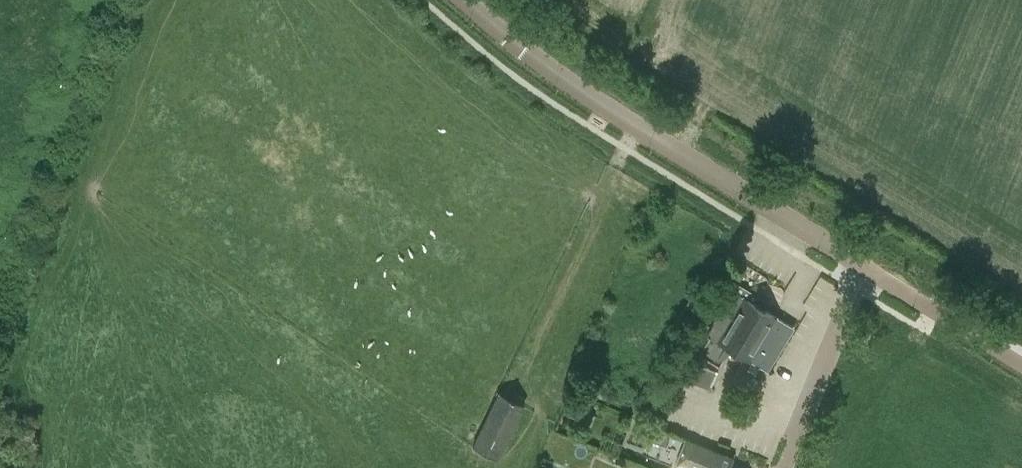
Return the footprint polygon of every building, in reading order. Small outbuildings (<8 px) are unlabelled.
[(793,327),(775,316),(764,309),(770,300),(728,276),(723,284),(732,290),(705,334),(708,335),(698,351),(720,364),(729,348),(749,359),(767,370),(793,327)] [(708,387),(716,370),(693,359),(685,377),(708,387)] [(498,390),(472,444),(499,457),(523,408),(525,403),(498,390)] [(592,395),(579,390),(575,398),(589,404),(590,401),(592,395)] [(664,444),(670,430),(664,428),(658,426),(653,439),(664,444)] [(733,457),(686,438),(676,462),(689,467),(729,467),(733,457)]
